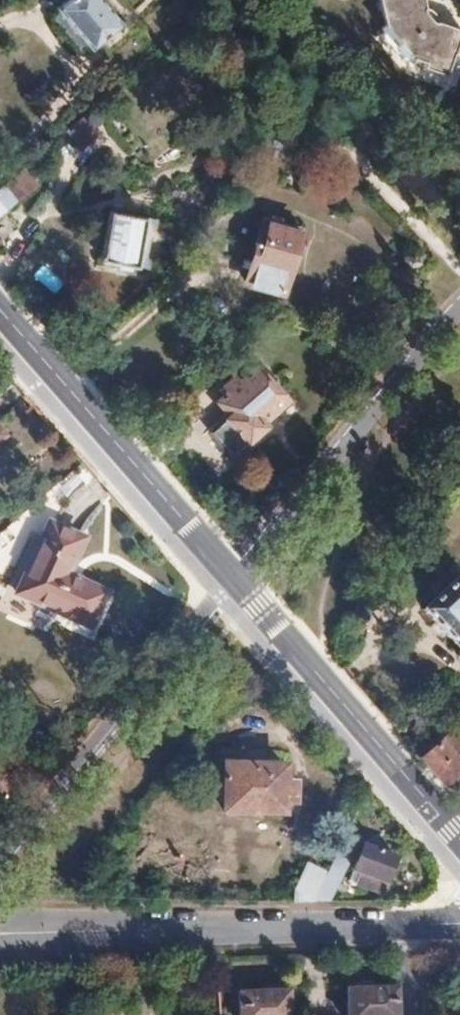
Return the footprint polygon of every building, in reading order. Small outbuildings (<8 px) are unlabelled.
[(116,20),(100,0),(59,0),(54,4),(87,45),(116,20)] [(459,9),(452,0),(371,0),(378,22),(374,27),(402,59),(407,56),(418,59),(418,64),(439,71),(459,9)] [(33,181),(20,167),(0,184),(0,210),(33,181)] [(97,258),(133,264),(142,215),(106,208),(97,258)] [(262,218),(245,281),(280,290),(298,227),(262,218)] [(260,420),(284,399),(256,366),(238,381),(233,374),(222,383),(228,390),(217,400),(228,414),(211,428),(232,452),(263,424),(260,420)] [(17,592),(89,626),(106,591),(67,573),(82,539),(49,523),(17,592)] [(459,574),(423,608),(456,644),(457,655),(459,658),(459,575),(459,574)] [(440,742),(421,758),(436,775),(444,785),(459,771),(459,764),(440,742)] [(283,779),(283,764),(224,763),(224,808),(281,809),(281,800),(294,800),(294,779),(283,779)] [(378,891),(392,857),(342,836),(330,859),(350,867),(359,871),(354,882),(378,891)] [(323,872),(324,870),(306,861),(291,890),(291,900),(299,900),(309,900),(323,872)] [(354,882),(359,871),(350,867),(345,878),(354,882)] [(326,900),(337,879),(323,872),(309,900),(326,900)] [(345,988),(346,1014),(395,1014),(394,987),(345,988)] [(286,991),(236,992),(237,1014),(287,1014),(286,991)]
